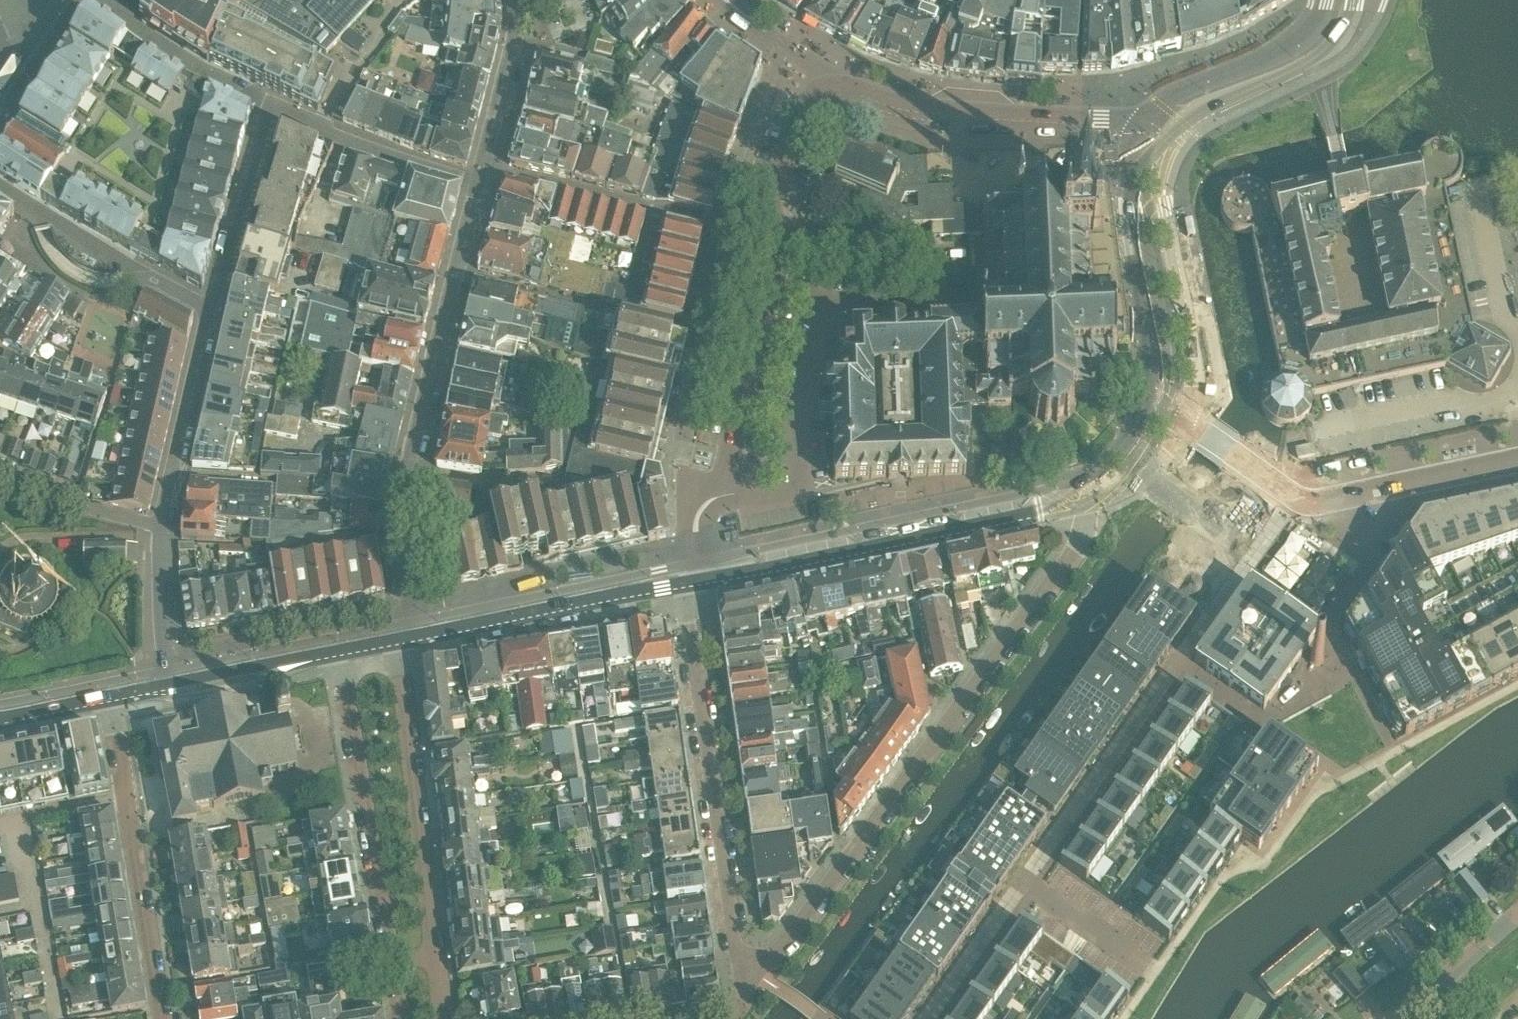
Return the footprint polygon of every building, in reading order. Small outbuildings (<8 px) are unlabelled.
[(220,0),(165,0),(144,11),(143,19),(174,40),(208,61),(208,60),(227,18),(230,13),(228,11),(219,1),(220,0)] [(248,0),(220,0),(219,1),(228,11),(230,13),(232,8),(240,4),(241,4),(248,0)] [(241,4),(286,31),(313,47),(328,19),(346,0),(272,0),(269,1),(269,0),(248,0),(241,4)] [(313,47),(326,55),(377,0),(346,0),(328,19),(313,47)] [(499,4),(448,2),(448,5),(441,5),(436,0),(431,0),(432,4),(431,21),(422,20),(408,19),(403,25),(420,31),(430,35),(471,42),(475,24),(501,27),(499,4)] [(627,0),(593,0),(601,17),(606,14),(627,0)] [(664,0),(627,0),(606,14),(621,37),(664,0)] [(690,9),(688,6),(683,0),(664,0),(621,37),(620,38),(634,50),(647,36),(652,39),(662,29),(666,33),(690,9)] [(796,12),(806,0),(778,0),(796,12)] [(837,0),(817,0),(805,17),(820,26),(837,0)] [(856,0),(837,0),(820,26),(835,34),(856,0)] [(870,0),(869,0),(862,0),(861,1),(839,36),(849,42),(870,7),(867,5),(870,0)] [(884,10),(881,8),(870,0),(867,5),(870,7),(849,42),(864,51),(884,10)] [(870,0),(881,8),(884,4),(900,14),(899,16),(917,22),(923,7),(926,0),(869,0),(870,0)] [(1019,0),(947,0),(944,8),(935,28),(934,32),(944,36),(950,38),(950,39),(953,39),(945,75),(960,77),(977,79),(985,80),(1005,82),(1012,42),(1019,0)] [(1012,42),(1005,82),(1018,83),(1041,84),(1042,70),(1044,31),(1048,0),(1019,0),(1012,42)] [(1044,31),(1042,70),(1076,71),(1077,44),(1080,0),(1048,0),(1044,31)] [(1082,71),(1111,69),(1106,0),(1085,0),(1084,24),(1082,71)] [(1111,69),(1135,64),(1127,0),(1106,0),(1111,69)] [(1147,0),(1127,0),(1135,64),(1157,58),(1156,56),(1147,0)] [(1173,0),(1147,0),(1156,56),(1158,54),(1179,49),(1173,0)] [(1244,26),(1237,0),(1173,0),(1179,49),(1206,42),(1240,28),(1244,26)] [(1244,26),(1286,0),(1237,0),(1244,26)] [(935,28),(944,8),(927,3),(925,8),(923,7),(917,22),(902,63),(915,67),(931,27),(935,28)] [(883,57),(899,16),(900,14),(884,4),(881,8),(884,10),(864,51),(866,52),(883,57)] [(668,59),(704,23),(705,23),(690,9),(666,33),(668,34),(653,50),(652,50),(631,77),(621,105),(649,114),(656,100),(645,96),(668,59)] [(126,39),(89,12),(20,118),(22,119),(15,129),(13,128),(2,145),(0,149),(0,173),(40,198),(60,211),(129,250),(201,289),(251,111),(209,90),(185,78),(147,54),(126,39)] [(394,36),(395,35),(403,25),(408,19),(403,12),(388,31),(394,36)] [(229,18),(227,18),(208,60),(210,61),(210,62),(262,86),(263,85),(264,86),(280,94),(280,93),(282,94),(317,111),(334,73),(315,63),(314,65),(313,69),(245,34),(247,28),(249,25),(231,15),(229,18)] [(902,63),(917,22),(899,16),(883,57),(902,63)] [(684,73),(718,36),(704,23),(668,59),(645,96),(656,100),(658,94),(665,98),(673,88),(684,73)] [(497,48),(501,27),(475,24),(471,42),(471,43),(497,48)] [(497,48),(471,43),(471,42),(430,35),(420,31),(403,25),(395,35),(406,39),(405,41),(421,47),(442,51),(444,51),(493,63),(497,48)] [(950,39),(950,38),(944,36),(934,32),(919,68),(941,74),(950,39)] [(708,116),(739,131),(740,128),(738,128),(761,66),(718,36),(684,73),(673,88),(665,98),(668,100),(671,96),(701,110),(700,112),(708,116)] [(488,81),(493,63),(444,51),(440,66),(488,81)] [(590,92),(595,72),(611,76),(615,64),(587,57),(583,68),(537,56),(532,75),(590,92)] [(0,63),(0,140),(18,110),(0,63)] [(478,118),(488,81),(440,66),(435,86),(452,91),(449,101),(432,97),(432,98),(430,105),(477,124),(479,119),(478,118)] [(361,129),(381,79),(363,72),(360,81),(370,84),(365,95),(358,93),(354,100),(347,97),(333,118),(361,129)] [(590,92),(532,75),(529,91),(586,106),(590,92)] [(395,94),(399,85),(381,79),(361,129),(379,136),(389,110),(391,105),(382,102),(386,90),(395,94)] [(396,143),(414,91),(399,85),(395,94),(402,97),(403,98),(398,109),(392,106),(390,111),(389,110),(379,136),(396,143)] [(430,105),(432,98),(420,93),(414,91),(396,143),(413,149),(420,130),(422,123),(420,122),(421,118),(415,115),(419,104),(429,107),(430,105)] [(589,107),(586,106),(529,91),(529,93),(529,92),(526,112),(525,112),(524,115),(584,126),(589,107)] [(708,116),(700,112),(698,115),(672,102),(654,152),(651,151),(651,153),(656,155),(644,198),(709,217),(725,164),(737,131),(738,132),(739,131),(708,116)] [(471,146),(477,124),(430,105),(429,107),(426,120),(443,125),(440,134),(440,136),(471,146)] [(624,163),(631,145),(634,134),(605,124),(608,113),(589,107),(584,126),(524,115),(518,138),(563,149),(578,154),(572,179),(592,184),(599,157),(617,162),(624,163)] [(295,249),(297,238),(299,227),(333,149),(289,128),(279,133),(249,235),(292,247),(295,249)] [(466,167),(471,146),(440,136),(440,134),(436,133),(436,135),(420,130),(413,149),(430,156),(466,167)] [(651,153),(651,151),(649,151),(652,141),(634,134),(631,145),(624,163),(617,162),(610,188),(641,196),(641,197),(644,198),(656,155),(651,153)] [(572,181),(572,179),(578,154),(563,149),(518,138),(513,153),(509,166),(510,167),(510,166),(541,174),(572,181)] [(1491,387),(1510,354),(1509,347),(1474,327),(1446,196),(1445,190),(1451,188),(1457,184),(1461,180),(1464,174),(1466,168),(1466,164),(1465,159),(1464,155),(1460,149),(1455,143),(1448,140),(1441,139),(1435,139),(1427,142),(1421,147),(1417,153),(1415,158),(1414,164),(1415,170),(1359,181),(1359,177),(1349,180),(1342,181),(1334,183),(1326,184),(1327,186),(1271,200),(1269,195),(1267,192),(1264,188),(1260,185),(1256,183),(1253,182),(1248,181),(1244,181),(1241,182),(1237,183),(1233,185),(1229,188),(1227,190),(1225,193),(1223,196),(1222,200),(1221,204),(1221,208),(1222,211),(1223,215),(1224,218),(1226,222),(1229,225),(1234,228),(1237,230),(1241,231),(1246,232),(1251,231),(1281,376),(1277,377),(1272,380),(1268,384),(1264,388),(1262,394),(1261,398),(1261,403),(1262,408),(1263,412),(1266,417),(1270,420),(1274,423),(1279,425),(1284,426),(1289,426),(1295,425),(1299,423),(1304,420),(1307,416),(1310,411),(1311,406),(1312,401),(1311,395),(1317,394),(1447,366),(1485,389),(1491,387)] [(928,188),(927,167),(907,168),(906,160),(908,160),(909,158),(867,141),(861,155),(846,149),(836,173),(871,188),(868,195),(866,194),(860,209),(900,225),(931,224),(943,223),(943,237),(984,235),(983,220),(983,211),(977,211),(977,210),(972,206),(953,207),(952,187),(928,188)] [(379,186),(386,166),(345,153),(329,202),(353,210),(371,215),(377,193),(380,186),(379,186)] [(610,188),(617,162),(599,157),(592,184),(610,188)] [(455,209),(460,189),(427,180),(409,173),(386,166),(379,186),(380,186),(377,193),(371,215),(448,236),(453,217),(456,209),(455,209)] [(12,205),(14,206),(15,207),(17,209),(19,210),(20,212),(22,213),(23,215),(24,217),(26,218),(27,220),(28,222),(29,224),(30,226),(32,230),(33,230),(42,228),(51,226),(52,226),(50,220),(48,217),(47,215),(45,212),(44,210),(42,207),(40,205),(38,202),(40,198),(0,173),(0,197),(12,205)] [(533,209),(539,188),(504,180),(500,195),(501,196),(533,209)] [(549,224),(557,193),(556,193),(556,191),(540,187),(539,188),(533,209),(548,213),(545,223),(549,224)] [(1115,351),(1113,321),(1113,312),(1115,312),(1115,307),(1111,307),(1110,290),(1113,289),(1113,286),(1110,286),(1110,283),(1106,283),(1106,286),(1089,287),(1088,270),(1093,270),(1093,267),(1092,267),(1091,251),(1091,250),(1092,250),(1092,246),(1087,246),(1086,228),(1092,228),(1092,230),(1099,230),(1099,228),(1101,228),(1101,221),(1099,221),(1098,198),(1100,198),(1100,191),(1098,191),(1098,188),(1091,189),(1091,191),(1067,192),(1067,190),(1060,190),(1060,192),(1027,194),(1024,194),(1021,191),(1016,191),(1013,196),(1013,203),(983,204),(983,211),(983,220),(984,235),(983,274),(977,274),(975,295),(969,295),(970,321),(975,398),(988,397),(988,406),(988,407),(1011,406),(1010,396),(1032,396),(1032,405),(1038,414),(1047,419),(1057,418),(1065,413),(1070,404),(1070,394),(1093,393),(1092,372),(1113,372),(1112,351),(1115,351)] [(547,230),(559,234),(635,255),(645,216),(558,191),(557,193),(549,224),(548,227),(547,230)] [(548,213),(533,209),(501,196),(501,197),(499,198),(494,215),(532,225),(533,223),(548,227),(549,224),(545,223),(548,213)] [(13,213),(14,212),(12,210),(0,202),(0,232),(13,213)] [(448,236),(371,215),(353,210),(342,248),(344,249),(340,261),(436,282),(436,281),(441,263),(441,261),(443,253),(444,253),(444,251),(447,239),(448,239),(448,237),(448,236)] [(548,227),(533,223),(532,225),(494,215),(491,228),(523,236),(531,238),(532,235),(536,236),(537,235),(541,236),(541,235),(545,236),(547,230),(548,227)] [(660,231),(662,221),(653,219),(651,229),(660,231)] [(663,240),(699,249),(704,231),(667,222),(663,240)] [(932,238),(943,237),(943,223),(931,224),(932,238)] [(564,269),(554,266),(555,261),(552,260),(559,234),(547,230),(545,236),(541,235),(541,236),(537,235),(536,236),(532,235),(531,238),(523,236),(491,228),(490,232),(479,270),(522,282),(522,281),(588,298),(588,299),(623,307),(628,288),(610,284),(613,274),(566,263),(564,269)] [(278,294),(292,247),(249,235),(234,280),(235,280),(270,291),(278,294)] [(317,255),(319,242),(297,238),(295,249),(317,255)] [(695,267),(699,249),(663,240),(658,258),(695,267)] [(344,249),(342,248),(328,243),(319,242),(317,255),(324,257),(340,261),(344,249)] [(654,257),(656,248),(647,246),(644,255),(654,257)] [(9,295),(10,293),(16,294),(20,287),(17,282),(25,269),(0,253),(0,289),(9,295)] [(652,267),(654,257),(644,255),(642,264),(652,267)] [(436,282),(340,261),(324,257),(315,286),(338,293),(345,269),(366,275),(357,313),(358,313),(357,317),(359,317),(422,333),(423,328),(424,328),(428,311),(431,300),(435,283),(436,282)] [(691,285),(695,267),(658,258),(654,276),(691,285)] [(686,303),(691,285),(654,276),(650,294),(686,303)] [(73,319),(82,304),(42,279),(25,306),(53,324),(61,311),(73,319)] [(269,298),(270,291),(235,280),(231,296),(282,310),(284,302),(269,298)] [(645,292),(648,283),(638,281),(636,290),(645,292)] [(579,308),(475,283),(470,303),(527,317),(556,323),(574,327),(579,308)] [(9,295),(0,289),(0,309),(9,295)] [(643,301),(645,292),(636,290),(634,299),(643,301)] [(159,338),(187,344),(193,318),(146,293),(134,317),(158,329),(163,331),(159,338)] [(309,303),(347,314),(349,304),(312,293),(309,303)] [(682,321),(686,303),(650,294),(646,312),(682,321)] [(282,310),(231,296),(227,312),(263,320),(264,315),(289,320),(291,313),(282,310)] [(295,313),(298,300),(289,298),(286,311),(295,313)] [(295,313),(292,324),(356,340),(359,317),(357,317),(347,314),(309,303),(298,300),(295,313)] [(579,308),(574,327),(556,323),(527,317),(470,303),(465,325),(530,340),(531,336),(532,336),(531,341),(559,351),(573,356),(579,330),(580,328),(584,310),(579,308)] [(43,340),(53,324),(25,306),(15,323),(43,340)] [(600,333),(604,314),(584,310),(580,328),(600,333)] [(261,328),(263,320),(227,312),(224,328),(285,342),(287,333),(272,329),(272,331),(261,328)] [(490,509),(468,515),(471,490),(436,484),(432,507),(454,510),(453,519),(454,519),(452,532),(450,533),(461,583),(524,569),(520,550),(529,548),(533,561),(647,536),(648,542),(668,538),(661,508),(666,507),(669,503),(661,469),(647,466),(678,333),(604,314),(600,333),(580,328),(579,330),(573,356),(593,362),(562,492),(538,497),(538,495),(536,495),(536,491),(490,501),(491,505),(490,506),(490,509)] [(832,401),(818,401),(819,411),(819,416),(819,418),(832,417),(835,480),(857,479),(888,478),(888,480),(900,479),(909,479),(912,479),(912,477),(965,475),(964,446),(968,446),(968,437),(969,437),(969,429),(969,419),(963,419),(962,403),(969,403),(970,403),(970,404),(971,404),(971,405),(972,405),(972,406),(973,406),(974,406),(975,406),(988,406),(988,397),(975,398),(970,321),(929,323),(929,321),(907,322),(908,329),(907,329),(903,320),(894,316),(884,321),(881,330),(871,330),(870,327),(853,328),(853,338),(847,338),(843,353),(840,353),(840,354),(840,361),(841,379),(827,380),(826,380),(826,383),(827,388),(827,391),(832,391),(832,401)] [(422,333),(359,317),(356,340),(418,357),(418,355),(423,334),(422,333)] [(31,359),(43,340),(15,323),(4,341),(31,359)] [(418,357),(356,340),(292,324),(287,347),(331,357),(362,365),(382,369),(413,377),(418,357)] [(528,347),(530,340),(465,325),(459,350),(473,352),(484,354),(514,360),(518,345),(528,347)] [(282,351),(285,342),(224,328),(220,343),(256,351),(257,344),(269,347),(269,348),(282,351)] [(187,344),(159,338),(149,335),(144,355),(183,364),(187,344)] [(254,358),(256,351),(220,343),(217,359),(278,371),(280,363),(254,358)] [(6,352),(3,360),(12,362),(14,355),(6,352)] [(69,358),(68,357),(57,352),(50,367),(52,368),(38,410),(57,417),(70,375),(63,373),(69,358)] [(505,381),(508,365),(458,354),(455,369),(505,381)] [(18,366),(20,367),(23,359),(14,355),(12,362),(10,368),(0,398),(19,404),(29,374),(16,370),(18,366)] [(178,383),(183,364),(144,355),(140,374),(178,383)] [(356,389),(362,365),(331,357),(320,408),(315,407),(312,423),(344,429),(348,430),(351,419),(352,410),(356,389)] [(275,380),(278,371),(217,359),(213,374),(249,382),(250,374),(275,380)] [(50,367),(41,364),(37,363),(34,370),(36,373),(42,376),(41,378),(29,374),(19,404),(38,410),(52,368),(50,367)] [(10,368),(3,365),(0,364),(0,398),(10,368)] [(76,423),(91,378),(90,377),(94,367),(85,364),(80,378),(70,375),(57,417),(76,423)] [(356,389),(352,410),(366,413),(366,412),(403,420),(408,396),(413,377),(382,369),(378,388),(378,393),(356,389)] [(500,404),(505,381),(455,369),(450,392),(494,402),(494,403),(500,404)] [(534,370),(531,383),(540,385),(543,372),(534,370)] [(174,401),(178,383),(140,374),(136,393),(174,401)] [(248,388),(249,382),(213,374),(209,390),(246,396),(270,402),(271,393),(248,388)] [(91,378),(76,423),(95,429),(105,399),(104,399),(107,391),(100,389),(103,382),(91,378)] [(531,383),(529,397),(537,398),(540,385),(531,383)] [(243,409),(246,396),(209,390),(206,404),(243,409)] [(491,416),(494,403),(494,402),(450,392),(446,413),(446,414),(490,423),(490,420),(491,416)] [(170,420),(174,401),(136,393),(131,411),(170,420)] [(529,397),(527,405),(541,408),(543,400),(537,398),(529,397)] [(268,417),(264,433),(297,439),(303,408),(281,404),(274,403),(274,404),(275,404),(272,418),(268,417)] [(241,416),(243,409),(206,404),(203,420),(264,428),(265,417),(253,415),(252,418),(241,416)] [(364,422),(366,413),(352,410),(351,419),(364,422)] [(166,439),(170,420),(131,411),(127,430),(166,439)] [(395,450),(403,420),(366,412),(366,413),(364,422),(351,419),(348,430),(361,432),(359,442),(349,441),(335,442),(333,457),(391,465),(395,450)] [(481,474),(488,436),(501,438),(503,426),(507,426),(508,419),(491,416),(490,420),(490,423),(446,414),(436,467),(481,474)] [(509,453),(506,454),(507,472),(507,473),(540,472),(559,467),(559,468),(563,468),(563,420),(541,416),(540,420),(536,420),(538,435),(539,435),(540,442),(509,442),(509,453)] [(261,441),(264,428),(203,420),(199,435),(261,441)] [(161,457),(166,439),(127,430),(123,449),(161,457)] [(261,443),(261,441),(199,435),(195,451),(192,467),(223,469),(228,470),(255,472),(258,457),(260,443),(261,443)] [(12,440),(6,456),(17,461),(24,444),(12,440)] [(1314,446),(1296,449),(1298,459),(1315,455),(1314,446)] [(157,476),(161,457),(123,449),(118,467),(157,476)] [(35,471),(40,455),(29,451),(24,467),(35,471)] [(262,456),(261,476),(278,477),(320,479),(322,460),(262,456)] [(50,476),(56,461),(44,457),(39,472),(50,476)] [(333,457),(329,480),(387,486),(391,465),(333,457)] [(153,495),(157,476),(118,467),(114,486),(153,495)] [(270,521),(269,541),(274,540),(282,539),(290,538),(297,538),(305,537),(312,536),(320,535),(328,534),(335,533),(343,532),(350,531),(358,530),(358,532),(379,531),(382,512),(386,490),(387,486),(329,480),(320,479),(278,477),(277,486),(273,486),(272,497),(332,501),(331,516),(319,515),(318,524),(295,523),(295,512),(276,510),(275,521),(270,521)] [(271,512),(272,497),(273,486),(209,481),(209,480),(191,479),(189,490),(188,489),(187,507),(271,512)] [(149,513),(153,495),(114,486),(110,504),(149,513)] [(1345,623),(1407,735),(1465,704),(1489,691),(1517,675),(1517,495),(1423,515),(1394,554),(1345,623)] [(216,540),(217,520),(252,522),(250,540),(266,542),(269,541),(270,521),(271,512),(187,507),(185,507),(183,521),(182,520),(181,538),(216,540)] [(359,539),(358,532),(358,530),(350,531),(351,540),(359,539)] [(344,541),(351,540),(350,531),(343,532),(344,541)] [(336,543),(344,541),(343,532),(335,533),(336,543)] [(329,544),(336,543),(335,533),(328,534),(329,544)] [(994,541),(1004,587),(1007,599),(1013,597),(1007,569),(1034,563),(1031,553),(1038,551),(1034,533),(994,541)] [(321,545),(329,544),(328,534),(320,535),(321,545)] [(314,546),(321,545),(320,535),(312,536),(314,546)] [(306,547),(314,546),(312,536),(305,537),(306,547)] [(299,549),(306,547),(305,537),(297,538),(299,549)] [(283,551),(291,550),(290,538),(282,539),(283,551)] [(291,550),(299,549),(297,538),(290,538),(291,550)] [(276,552),(283,551),(282,539),(274,540),(276,552)] [(269,541),(266,542),(267,553),(276,552),(274,540),(269,541)] [(994,541),(970,546),(979,592),(1004,587),(994,541)] [(85,544),(85,565),(136,565),(137,565),(137,545),(126,545),(126,544),(85,544)] [(195,552),(193,544),(179,544),(179,552),(195,552)] [(244,555),(242,546),(218,544),(219,554),(244,555)] [(979,592),(970,546),(944,552),(951,585),(956,607),(968,605),(966,595),(979,592)] [(270,564),(270,565),(278,615),(279,615),(279,614),(384,597),(376,547),(270,563),(270,564)] [(918,593),(951,585),(944,552),(898,562),(907,604),(916,602),(915,598),(919,596),(918,593)] [(907,604),(898,562),(897,561),(876,565),(886,609),(896,606),(899,622),(910,620),(908,612),(907,604)] [(238,580),(228,582),(234,622),(255,619),(248,578),(247,569),(246,563),(245,562),(235,563),(238,580)] [(270,565),(247,569),(248,578),(255,619),(278,615),(270,565)] [(875,611),(886,609),(876,565),(856,570),(869,627),(879,626),(875,611)] [(871,636),(869,627),(856,570),(836,574),(846,617),(855,615),(860,638),(871,636)] [(198,572),(179,575),(179,583),(187,630),(210,626),(203,586),(200,586),(198,573),(198,572)] [(835,620),(846,617),(836,574),(816,578),(829,637),(833,636),(832,632),(838,631),(835,620)] [(48,609),(49,607),(50,605),(50,602),(51,601),(51,599),(51,597),(51,596),(50,594),(50,593),(49,589),(48,588),(48,587),(46,584),(44,581),(41,579),(39,578),(38,577),(36,576),(32,575),(29,575),(25,575),(23,575),(20,576),(16,578),(14,579),(12,580),(11,581),(10,583),(8,585),(7,587),(6,589),(5,592),(5,593),(5,594),(6,596),(7,596),(0,603),(0,629),(26,639),(35,618),(43,612),(44,611),(48,609)] [(219,583),(203,586),(210,626),(234,622),(228,582),(224,582),(223,575),(218,575),(219,583)] [(828,637),(829,637),(816,578),(795,583),(795,584),(807,637),(816,634),(818,640),(828,638),(828,637)] [(1195,662),(1263,710),(1319,632),(1314,628),(1251,583),(1195,662)] [(810,647),(807,637),(795,584),(778,587),(786,626),(794,624),(798,641),(801,640),(803,649),(810,647)] [(787,630),(786,626),(778,587),(719,600),(716,604),(719,622),(758,614),(771,611),(775,631),(776,631),(787,630)] [(1150,588),(1126,622),(1167,651),(1191,617),(1150,588)] [(947,602),(916,608),(916,610),(921,630),(931,678),(962,671),(947,602)] [(916,610),(908,612),(910,620),(913,631),(921,630),(916,610)] [(721,638),(775,631),(771,611),(758,614),(719,622),(721,638)] [(1126,622),(1108,648),(1149,677),(1167,651),(1126,622)] [(646,627),(630,629),(637,681),(673,675),(672,666),(671,666),(668,643),(667,643),(666,628),(661,625),(646,628),(646,627)] [(967,652),(977,650),(972,625),(961,627),(967,652)] [(638,692),(637,681),(630,629),(613,632),(608,629),(604,633),(601,634),(607,671),(606,671),(610,696),(638,692)] [(780,637),(777,637),(776,631),(775,631),(721,638),(724,657),(763,652),(763,651),(762,644),(774,642),(781,642),(780,638),(780,637)] [(597,635),(572,639),(578,672),(579,681),(580,689),(605,686),(597,635)] [(578,672),(572,639),(547,642),(557,707),(569,705),(566,683),(579,681),(578,672)] [(874,655),(895,651),(893,640),(872,644),(874,655)] [(547,642),(495,650),(502,690),(516,688),(522,732),(522,733),(547,729),(547,727),(544,708),(557,707),(547,642)] [(905,653),(916,650),(914,642),(903,644),(905,653)] [(726,674),(765,669),(764,661),(782,659),(780,648),(763,651),(763,652),(724,657),(726,674)] [(1108,648),(1094,668),(1135,697),(1149,677),(1108,648)] [(503,692),(502,690),(495,650),(463,655),(469,697),(470,704),(488,701),(487,697),(496,696),(496,693),(503,692)] [(921,727),(931,714),(916,650),(905,653),(885,657),(892,688),(896,709),(921,727)] [(798,661),(809,659),(807,651),(797,652),(798,661)] [(457,657),(421,662),(424,690),(448,687),(462,685),(460,674),(459,674),(457,657)] [(881,687),(875,659),(857,663),(863,691),(881,687)] [(801,682),(809,681),(808,672),(807,663),(799,665),(801,682)] [(1094,668),(1080,687),(1122,716),(1135,697),(1094,668)] [(765,669),(726,674),(729,691),(789,684),(787,673),(766,676),(765,669)] [(861,686),(859,679),(858,672),(841,675),(844,690),(861,686)] [(677,689),(675,690),(673,675),(637,681),(638,692),(640,704),(641,713),(678,708),(677,700),(679,697),(677,689)] [(731,708),(770,703),(769,696),(790,693),(789,684),(729,691),(731,708)] [(1169,708),(1167,711),(1193,730),(1195,727),(1209,707),(1212,703),(1186,685),(1178,695),(1169,708)] [(425,718),(466,712),(464,703),(450,705),(448,687),(424,690),(426,709),(425,711),(425,718)] [(1080,687),(1067,706),(1108,735),(1122,716),(1080,687)] [(903,752),(921,727),(896,709),(892,688),(876,692),(880,707),(885,711),(871,729),(903,752)] [(258,713),(248,715),(245,703),(195,713),(197,724),(178,728),(178,725),(154,729),(173,825),(197,821),(195,811),(214,807),(214,808),(264,798),(261,786),(272,784),(270,773),(298,768),(288,720),(292,719),(289,705),(275,708),(278,720),(260,723),(258,713)] [(790,718),(790,717),(793,717),(792,707),(771,710),(770,703),(731,708),(734,725),(790,718)] [(640,704),(617,707),(618,717),(641,713),(640,704)] [(1067,706),(1053,726),(1094,755),(1108,735),(1067,706)] [(1152,733),(1149,736),(1175,755),(1177,752),(1192,731),(1193,730),(1167,711),(1161,720),(1152,733)] [(466,712),(425,718),(426,726),(428,728),(427,732),(428,738),(430,741),(431,746),(461,741),(460,731),(453,732),(452,723),(467,721),(466,712)] [(571,724),(585,722),(584,713),(569,715),(571,724)] [(647,741),(681,735),(678,714),(614,723),(615,733),(645,729),(647,741)] [(1229,717),(1222,727),(1230,732),(1237,723),(1229,717)] [(805,732),(809,731),(808,730),(807,721),(790,724),(790,718),(734,725),(736,741),(775,736),(793,734),(805,732)] [(1242,725),(1218,760),(1237,774),(1262,739),(1242,725)] [(585,750),(598,748),(594,726),(582,728),(585,750)] [(1053,726),(1039,745),(1080,774),(1094,755),(1053,726)] [(63,735),(61,735),(61,736),(63,736),(75,797),(109,790),(104,768),(104,763),(103,764),(102,759),(103,759),(103,758),(102,758),(101,754),(102,754),(101,750),(96,728),(62,734),(63,735)] [(827,755),(834,754),(829,728),(823,729),(827,755)] [(818,742),(816,729),(808,730),(809,731),(805,732),(807,744),(818,742)] [(884,778),(903,752),(871,729),(865,738),(860,735),(854,743),(858,747),(853,753),(854,754),(854,755),(884,778)] [(571,731),(551,734),(555,757),(575,754),(571,731)] [(1211,813),(1210,814),(1211,816),(1241,837),(1241,836),(1242,837),(1248,841),(1257,847),(1259,849),(1260,849),(1288,807),(1314,771),(1317,767),(1318,766),(1316,765),(1301,754),(1284,742),(1269,732),(1268,731),(1267,732),(1262,739),(1237,774),(1232,782),(1232,783),(1224,794),(1211,813)] [(738,757),(786,750),(785,743),(794,742),(793,734),(775,736),(736,741),(738,757)] [(624,765),(684,756),(681,735),(647,741),(648,750),(626,754),(626,758),(623,759),(624,765)] [(56,736),(33,740),(41,780),(64,776),(56,736)] [(1134,758),(1132,762),(1158,780),(1160,777),(1159,777),(1174,756),(1175,756),(1175,755),(1149,736),(1148,738),(1143,745),(1134,758)] [(41,780),(33,740),(11,745),(19,785),(41,780)] [(11,745),(0,747),(0,789),(19,785),(11,745)] [(1039,745),(1018,776),(1023,780),(1018,787),(1054,812),(1080,774),(1039,745)] [(821,761),(819,746),(805,748),(807,763),(810,763),(821,761)] [(432,754),(430,758),(431,764),(433,767),(432,772),(432,778),(489,769),(489,763),(488,758),(471,760),(469,747),(431,752),(432,754)] [(588,765),(600,763),(598,748),(585,750),(588,765)] [(741,773),(789,766),(786,750),(738,757),(741,773)] [(574,755),(559,758),(562,779),(578,777),(574,755)] [(866,802),(884,778),(854,755),(836,779),(846,786),(866,802)] [(653,782),(687,776),(684,756),(624,765),(625,774),(651,770),(653,782)] [(1201,773),(1208,763),(1201,758),(1194,768),(1201,773)] [(810,763),(814,791),(825,789),(821,761),(810,763)] [(1116,783),(1114,786),(1141,804),(1142,802),(1146,796),(1157,781),(1158,780),(1132,762),(1125,770),(1116,783)] [(745,804),(781,800),(779,784),(790,783),(788,767),(789,766),(741,773),(745,804)] [(1195,782),(1201,773),(1194,768),(1187,777),(1195,782)] [(489,769),(432,778),(433,783),(436,787),(434,791),(435,797),(437,801),(437,803),(475,797),(473,776),(477,775),(477,778),(480,777),(490,776),(489,769)] [(653,782),(643,783),(645,802),(646,804),(690,797),(687,776),(653,782)] [(578,780),(569,782),(573,802),(584,800),(585,800),(582,780),(578,780)] [(841,836),(866,802),(846,786),(834,802),(839,836),(840,836),(841,836)] [(1098,809),(1096,812),(1126,833),(1127,832),(1123,829),(1124,828),(1124,827),(1132,816),(1138,808),(1139,806),(1141,804),(1114,786),(1108,795),(1098,809)] [(610,808),(606,788),(593,790),(595,802),(597,810),(597,811),(610,808)] [(981,793),(977,799),(987,807),(992,800),(981,793)] [(794,835),(796,848),(808,847),(809,851),(833,848),(826,794),(788,799),(793,835),(794,835)] [(1005,796),(994,812),(1034,840),(1045,825),(1045,824),(1046,822),(1045,821),(1033,812),(1033,813),(1031,812),(1022,805),(1021,805),(1021,804),(1009,795),(1009,796),(1007,795),(1006,796),(1005,796)] [(438,805),(437,807),(437,813),(439,816),(440,827),(495,819),(494,810),(483,811),(482,809),(477,810),(475,797),(437,803),(438,805)] [(659,823),(693,818),(690,797),(646,804),(645,802),(631,804),(632,815),(657,812),(659,823)] [(781,800),(745,804),(745,807),(747,806),(751,840),(751,842),(793,835),(788,799),(781,800)] [(1438,857),(1452,877),(1517,826),(1517,824),(1505,806),(1438,857)] [(1166,807),(1159,817),(1166,823),(1174,812),(1166,807)] [(571,811),(573,828),(574,833),(576,832),(588,830),(585,809),(581,810),(581,809),(571,811)] [(71,839),(116,831),(113,811),(67,819),(71,838),(71,839)] [(994,812),(982,829),(1023,857),(1034,840),(994,812)] [(1081,834),(1078,837),(1108,858),(1110,855),(1125,834),(1126,833),(1096,812),(1090,821),(1081,834)] [(311,833),(305,834),(305,837),(306,843),(306,845),(349,838),(347,829),(350,825),(349,818),(345,816),(345,814),(309,820),(311,833)] [(1195,839),(1193,842),(1223,863),(1241,837),(1211,816),(1208,820),(1209,820),(1195,839)] [(601,831),(609,830),(607,817),(598,819),(601,831)] [(1159,817),(1152,828),(1159,833),(1166,823),(1159,817)] [(1177,817),(1171,827),(1178,832),(1185,822),(1177,817)] [(661,833),(633,837),(634,846),(644,844),(645,846),(696,838),(693,818),(659,823),(661,833)] [(495,819),(440,827),(442,838),(441,841),(441,847),(443,849),(443,852),(490,845),(490,844),(488,831),(497,829),(495,819)] [(249,850),(249,851),(250,850),(245,825),(231,827),(237,852),(249,850)] [(1171,827),(1164,836),(1171,841),(1178,832),(1171,827)] [(1508,836),(1509,837),(1515,845),(1517,843),(1517,828),(1513,832),(1508,836)] [(982,829),(971,845),(1011,874),(1018,863),(1023,857),(982,829)] [(588,830),(576,832),(579,852),(591,850),(588,830)] [(71,838),(67,838),(69,848),(71,859),(85,857),(120,851),(116,831),(71,839),(71,838)] [(205,832),(170,838),(174,863),(211,857),(206,832),(205,832)] [(793,835),(751,842),(758,891),(792,887),(805,885),(802,861),(798,862),(796,848),(794,835),(793,835)] [(1063,859),(1060,864),(1086,882),(1089,878),(1104,857),(1108,860),(1108,858),(1078,837),(1072,846),(1063,859)] [(306,843),(287,846),(287,848),(288,858),(289,860),(304,857),(306,870),(353,862),(353,861),(355,857),(354,850),(351,848),(349,838),(306,845),(306,843)] [(665,864),(699,860),(696,838),(645,846),(644,844),(634,846),(632,846),(634,859),(650,856),(650,855),(663,853),(665,864)] [(1177,865),(1175,867),(1205,888),(1223,863),(1193,842),(1192,843),(1192,844),(1177,865)] [(443,852),(442,855),(445,874),(446,876),(446,877),(484,871),(492,870),(490,856),(496,856),(499,852),(498,843),(490,844),(490,845),(443,852)] [(934,861),(929,869),(986,910),(987,910),(991,905),(990,905),(991,904),(995,897),(996,896),(996,897),(1000,891),(1000,890),(999,890),(1004,884),(1011,874),(971,845),(963,856),(959,861),(942,850),(937,858),(936,858),(934,861)] [(607,868),(618,866),(615,849),(604,851),(607,868)] [(249,850),(237,852),(238,861),(251,859),(249,851),(249,850)] [(87,868),(57,873),(59,881),(123,870),(120,851),(85,857),(87,868)] [(592,854),(577,856),(581,879),(596,876),(592,854)] [(211,857),(174,863),(178,887),(215,881),(214,880),(211,857)] [(1130,859),(1123,869),(1130,874),(1137,864),(1130,859)] [(648,887),(704,879),(701,863),(700,863),(699,860),(665,864),(662,864),(663,874),(640,877),(642,887),(648,886),(648,887)] [(353,862),(306,870),(309,886),(311,896),(312,896),(358,888),(356,878),(358,875),(357,865),(354,864),(353,862)] [(1154,888),(1153,890),(1187,914),(1205,888),(1175,867),(1174,869),(1159,890),(1158,891),(1154,888)] [(1143,882),(1150,872),(1142,868),(1135,877),(1143,882)] [(447,880),(446,882),(446,888),(448,890),(449,902),(504,893),(504,892),(502,883),(499,884),(497,869),(492,870),(484,871),(446,877),(447,880)] [(929,869),(928,870),(945,882),(934,898),(974,926),(980,918),(985,910),(986,911),(986,910),(929,869)] [(1123,869),(1116,878),(1124,883),(1130,874),(1123,869)] [(59,881),(46,883),(47,892),(90,885),(91,895),(126,889),(123,870),(59,881)] [(1438,870),(1397,900),(1407,913),(1447,882),(1438,870)] [(608,873),(610,885),(611,892),(623,890),(620,871),(608,873)] [(1466,872),(1453,882),(1474,908),(1475,909),(1487,899),(1487,898),(1466,872)] [(17,888),(14,875),(0,878),(0,892),(17,888)] [(274,875),(260,878),(265,904),(282,901),(278,875),(274,875)] [(1136,892),(1143,882),(1135,877),(1129,887),(1136,892)] [(215,881),(178,887),(182,911),(227,903),(223,879),(214,880),(215,881)] [(667,904),(705,899),(705,896),(706,895),(704,879),(648,887),(648,886),(642,887),(643,898),(666,895),(667,904)] [(792,887),(758,891),(761,912),(763,924),(779,921),(779,920),(794,900),(792,887)] [(17,888),(0,892),(0,905),(19,902),(17,888)] [(358,888),(312,896),(316,921),(362,913),(362,912),(364,910),(363,899),(360,898),(358,888)] [(504,893),(449,902),(450,913),(450,915),(450,921),(452,923),(452,926),(490,921),(490,920),(488,909),(506,907),(505,901),(524,899),(537,897),(536,888),(523,890),(504,892),(504,893)] [(129,909),(126,889),(91,895),(93,907),(69,911),(67,899),(49,903),(52,922),(129,909)] [(1137,912),(1135,916),(1142,922),(1168,940),(1169,940),(1170,938),(1187,914),(1153,890),(1152,891),(1138,912),(1137,912)] [(620,891),(611,892),(613,900),(621,898),(620,891)] [(258,898),(243,900),(245,911),(259,909),(258,898)] [(301,924),(296,898),(282,901),(265,904),(269,930),(301,924)] [(934,898),(922,915),(962,943),(974,926),(934,898)] [(671,926),(709,921),(705,899),(667,904),(665,904),(654,906),(655,916),(666,914),(668,927),(671,926)] [(227,903),(182,911),(186,934),(223,928),(222,927),(220,913),(229,912),(227,903)] [(600,904),(586,906),(587,908),(588,920),(588,923),(603,920),(600,904)] [(1400,919),(1389,905),(1343,940),(1353,954),(1400,919)] [(99,934),(133,928),(129,909),(52,922),(54,931),(67,929),(70,931),(80,929),(81,926),(97,923),(99,934)] [(327,933),(331,956),(369,950),(369,949),(371,946),(370,941),(367,939),(366,931),(369,930),(365,912),(362,913),(316,921),(318,934),(327,933)] [(911,930),(910,932),(950,960),(962,943),(922,915),(911,930)] [(627,931),(625,916),(616,918),(618,932),(627,931)] [(452,929),(451,932),(452,938),(454,941),(454,942),(453,946),(453,952),(499,945),(518,942),(524,941),(523,934),(502,937),(500,919),(490,920),(490,921),(452,926),(452,929)] [(1129,996),(1139,983),(1085,945),(1075,958),(1068,953),(1062,948),(1060,947),(1054,943),(1044,936),(1029,926),(1021,919),(1008,937),(996,954),(995,956),(983,973),(971,990),(970,992),(958,1008),(951,1018),(1113,1018),(1129,996)] [(656,948),(711,940),(709,921),(671,926),(672,936),(655,938),(656,948)] [(1415,961),(1425,952),(1401,923),(1394,929),(1395,930),(1392,932),(1415,961)] [(223,928),(186,934),(190,958),(235,950),(239,949),(239,948),(235,925),(222,927),(223,928)] [(136,948),(133,928),(99,934),(101,945),(83,948),(71,950),(70,948),(62,949),(64,959),(136,948)] [(605,929),(592,931),(593,937),(596,956),(617,953),(614,934),(612,928),(605,929)] [(33,929),(24,931),(26,943),(35,941),(33,929)] [(15,933),(17,945),(26,943),(24,931),(15,933)] [(878,931),(873,938),(880,943),(883,945),(888,938),(878,931)] [(899,947),(898,949),(900,950),(900,951),(902,952),(899,956),(932,979),(935,975),(936,976),(938,977),(939,975),(950,960),(910,932),(899,947)] [(1335,952),(1320,933),(1262,981),(1277,1000),(1335,952)] [(264,935),(249,938),(251,947),(252,947),(266,945),(264,935)] [(622,953),(634,951),(632,936),(619,938),(622,953)] [(656,948),(652,948),(654,959),(664,957),(666,967),(667,967),(673,966),(714,960),(711,940),(656,948)] [(499,945),(453,952),(454,957),(456,961),(456,962),(455,965),(456,971),(458,974),(458,976),(474,973),(496,970),(505,968),(503,952),(519,950),(519,948),(518,942),(499,945)] [(238,949),(239,959),(240,959),(247,958),(253,957),(254,956),(252,947),(251,947),(250,947),(238,949)] [(106,973),(139,968),(136,948),(64,959),(65,969),(104,962),(106,973)] [(865,949),(861,955),(871,963),(875,956),(865,949)] [(235,950),(190,958),(194,981),(239,974),(235,950)] [(635,952),(634,952),(634,951),(622,953),(625,966),(636,964),(635,952)] [(892,955),(881,970),(922,999),(935,981),(932,979),(899,956),(893,952),(892,955)] [(861,955),(856,962),(866,969),(871,963),(861,955)] [(286,960),(275,962),(277,973),(288,971),(286,960)] [(353,960),(332,964),(335,979),(356,976),(353,960)] [(582,989),(587,1018),(607,1018),(599,976),(600,976),(597,960),(588,962),(591,977),(588,978),(590,988),(582,989)] [(669,987),(717,980),(714,960),(673,966),(674,974),(668,975),(667,975),(669,987)] [(298,1009),(338,1002),(335,979),(332,964),(306,968),(311,997),(262,1005),(263,1010),(264,1010),(266,1018),(300,1018),(298,1009)] [(558,966),(560,984),(562,992),(563,992),(567,1018),(587,1018),(582,989),(581,989),(580,980),(566,983),(563,966),(558,966)] [(1355,1001),(1367,990),(1346,966),(1333,976),(1355,1001)] [(666,967),(647,969),(648,978),(649,989),(652,1011),(672,1008),(669,987),(667,975),(668,975),(667,967),(666,967)] [(70,999),(71,999),(143,987),(139,968),(106,973),(108,984),(77,989),(75,978),(67,980),(70,999)] [(522,990),(523,999),(527,1018),(547,1018),(541,985),(539,969),(538,970),(538,969),(533,970),(536,987),(522,990)] [(642,970),(626,972),(629,992),(633,1014),(652,1011),(649,989),(648,978),(647,969),(642,970)] [(513,977),(498,979),(496,970),(474,973),(476,985),(484,984),(488,1006),(477,1007),(479,1018),(506,1018),(507,1018),(508,1018),(520,1018),(513,977)] [(881,970),(869,986),(911,1016),(922,999),(881,970)] [(260,988),(290,983),(288,971),(277,973),(258,977),(260,988)] [(34,985),(43,983),(41,972),(32,974),(34,985)] [(599,976),(607,1018),(627,1016),(619,973),(604,975),(600,976),(599,976)] [(25,987),(34,985),(32,974),(23,975),(25,987)] [(717,980),(669,987),(672,1008),(686,1006),(686,1005),(719,1000),(720,1000),(717,980)] [(257,988),(248,989),(234,992),(232,981),(196,987),(198,1002),(201,1001),(202,1006),(250,998),(258,996),(257,988)] [(842,982),(837,989),(847,996),(852,989),(842,982)] [(11,1006),(7,985),(0,986),(0,1008),(11,1006)] [(541,985),(547,1018),(567,1018),(563,992),(562,992),(552,994),(547,995),(545,985),(541,985)] [(857,1003),(880,1018),(908,1018),(911,1016),(869,986),(857,1003)] [(143,987),(71,999),(72,1008),(110,1002),(112,1013),(146,1007),(143,987)] [(837,989),(832,995),(843,1003),(847,996),(837,989)] [(1246,996),(1232,1018),(1260,1018),(1266,1009),(1246,996)] [(237,1009),(251,1006),(250,998),(202,1006),(202,1010),(199,1011),(200,1018),(239,1018),(237,1009)] [(338,1002),(298,1009),(300,1018),(341,1018),(338,1002)] [(846,1018),(880,1018),(857,1003),(852,1011),(846,1018)] [(11,1006),(0,1008),(0,1018),(14,1018),(11,1006)] [(382,1006),(363,1009),(364,1017),(355,1018),(385,1018),(382,1006)] [(264,1010),(263,1010),(242,1014),(243,1018),(266,1018),(264,1010)]
